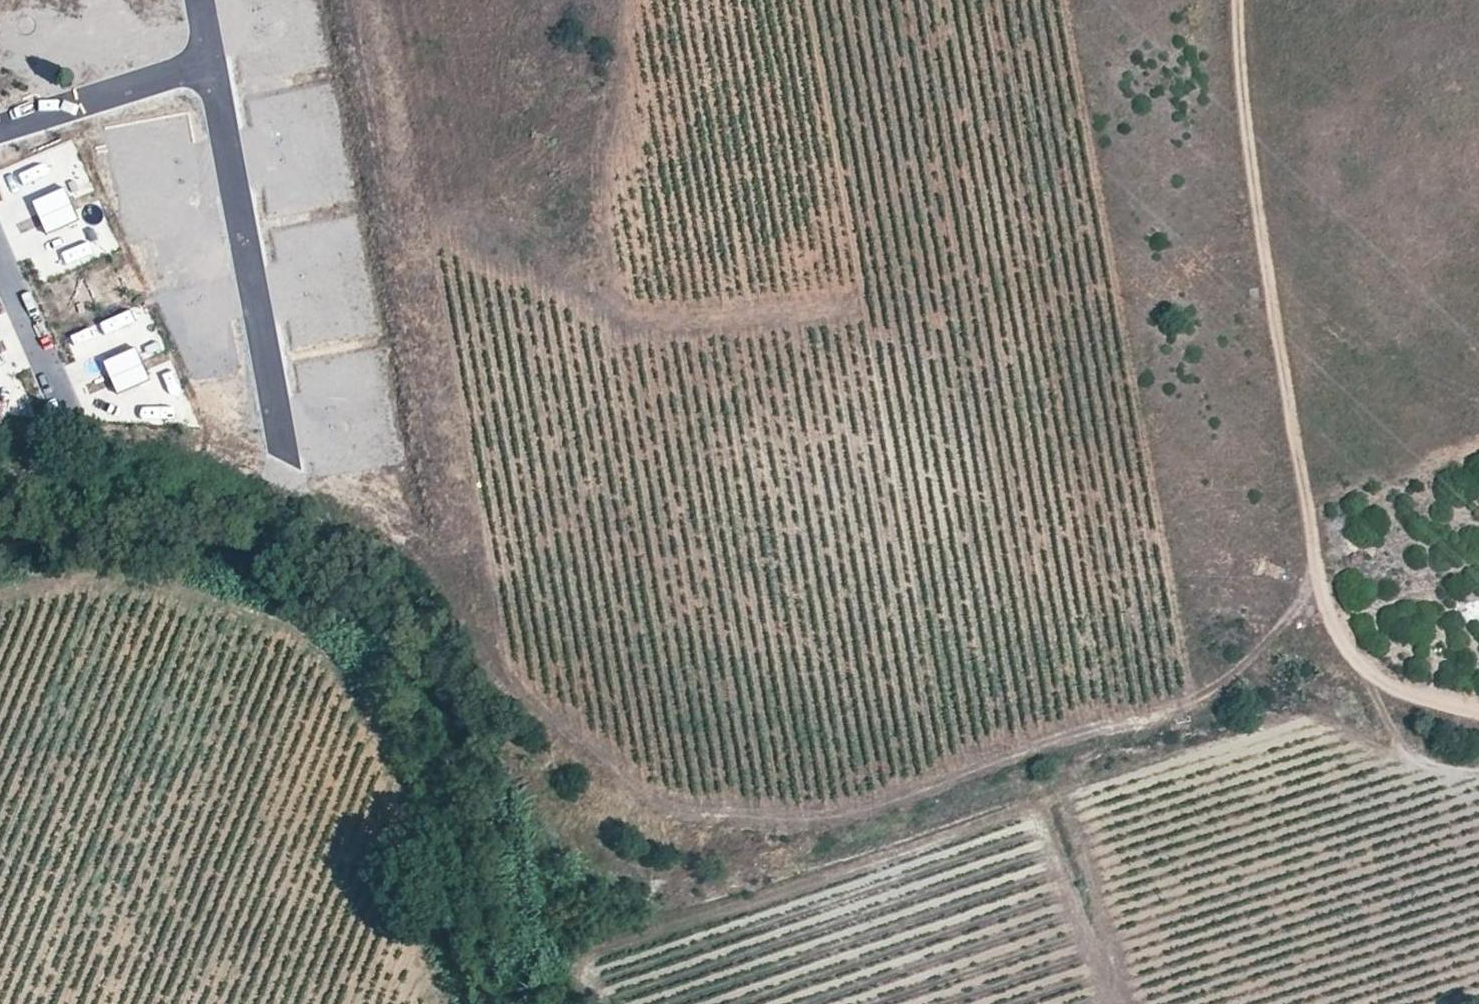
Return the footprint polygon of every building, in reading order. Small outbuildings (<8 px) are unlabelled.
[(35,203),(49,237),(83,222),(69,188),(35,203)] [(139,348),(106,360),(119,397),(152,384),(139,348)]
